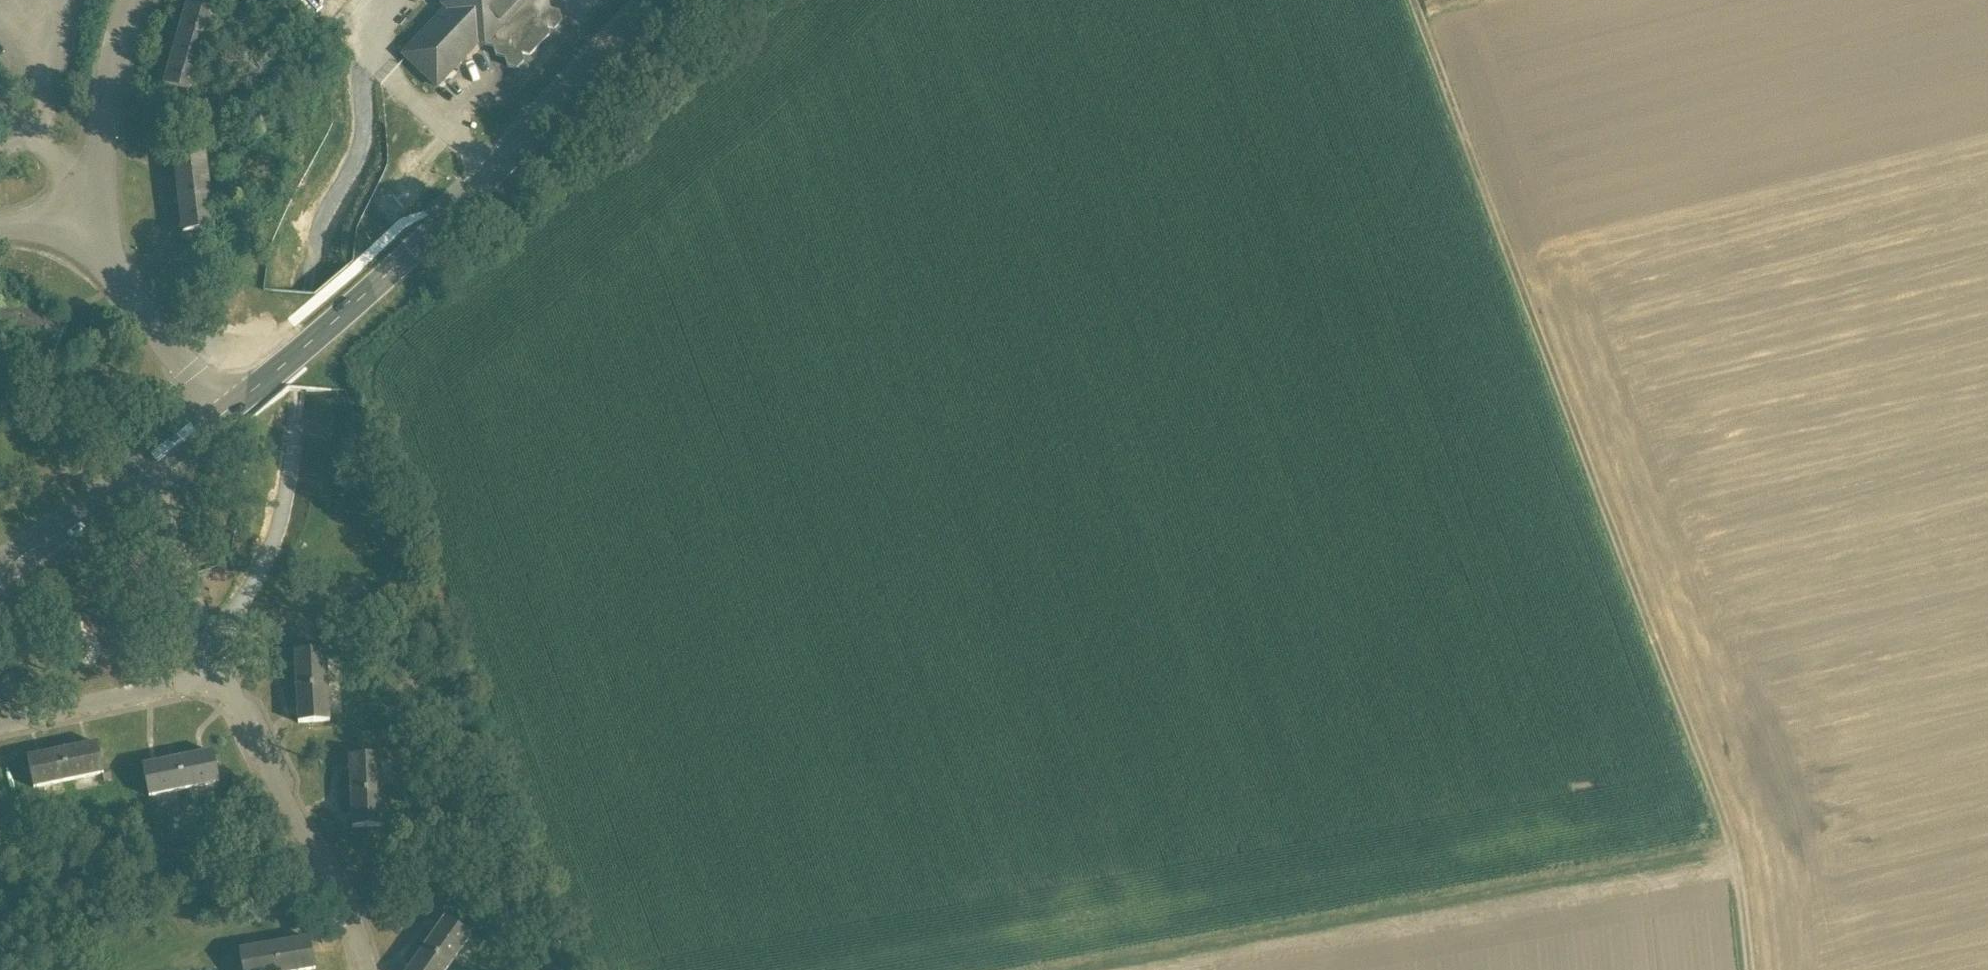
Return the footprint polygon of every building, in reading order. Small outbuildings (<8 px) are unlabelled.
[(164,86),(194,95),(222,0),(189,0),(164,86)] [(442,5),(447,9),(481,41),(485,45),(528,0),(447,0),(442,5)] [(485,45),(494,47),(496,56),(505,58),(508,67),(517,69),(562,22),(559,13),(550,11),(548,2),(539,0),(528,0),(485,45)] [(447,9),(403,55),(437,87),(481,41),(447,9)] [(206,154),(174,157),(183,233),(215,230),(206,154)] [(11,287),(0,309),(0,322),(53,349),(55,345),(70,317),(11,287)] [(326,650),(295,652),(298,723),(330,722),(326,650)] [(98,743),(28,758),(34,789),(104,774),(98,743)] [(213,752),(143,766),(149,797),(219,783),(213,752)] [(381,755),(349,757),(352,828),(384,827),(381,755)] [(408,969),(447,969),(471,936),(445,918),(408,969)] [(240,951),(243,969),(312,969),(315,969),(310,938),(240,951)]
